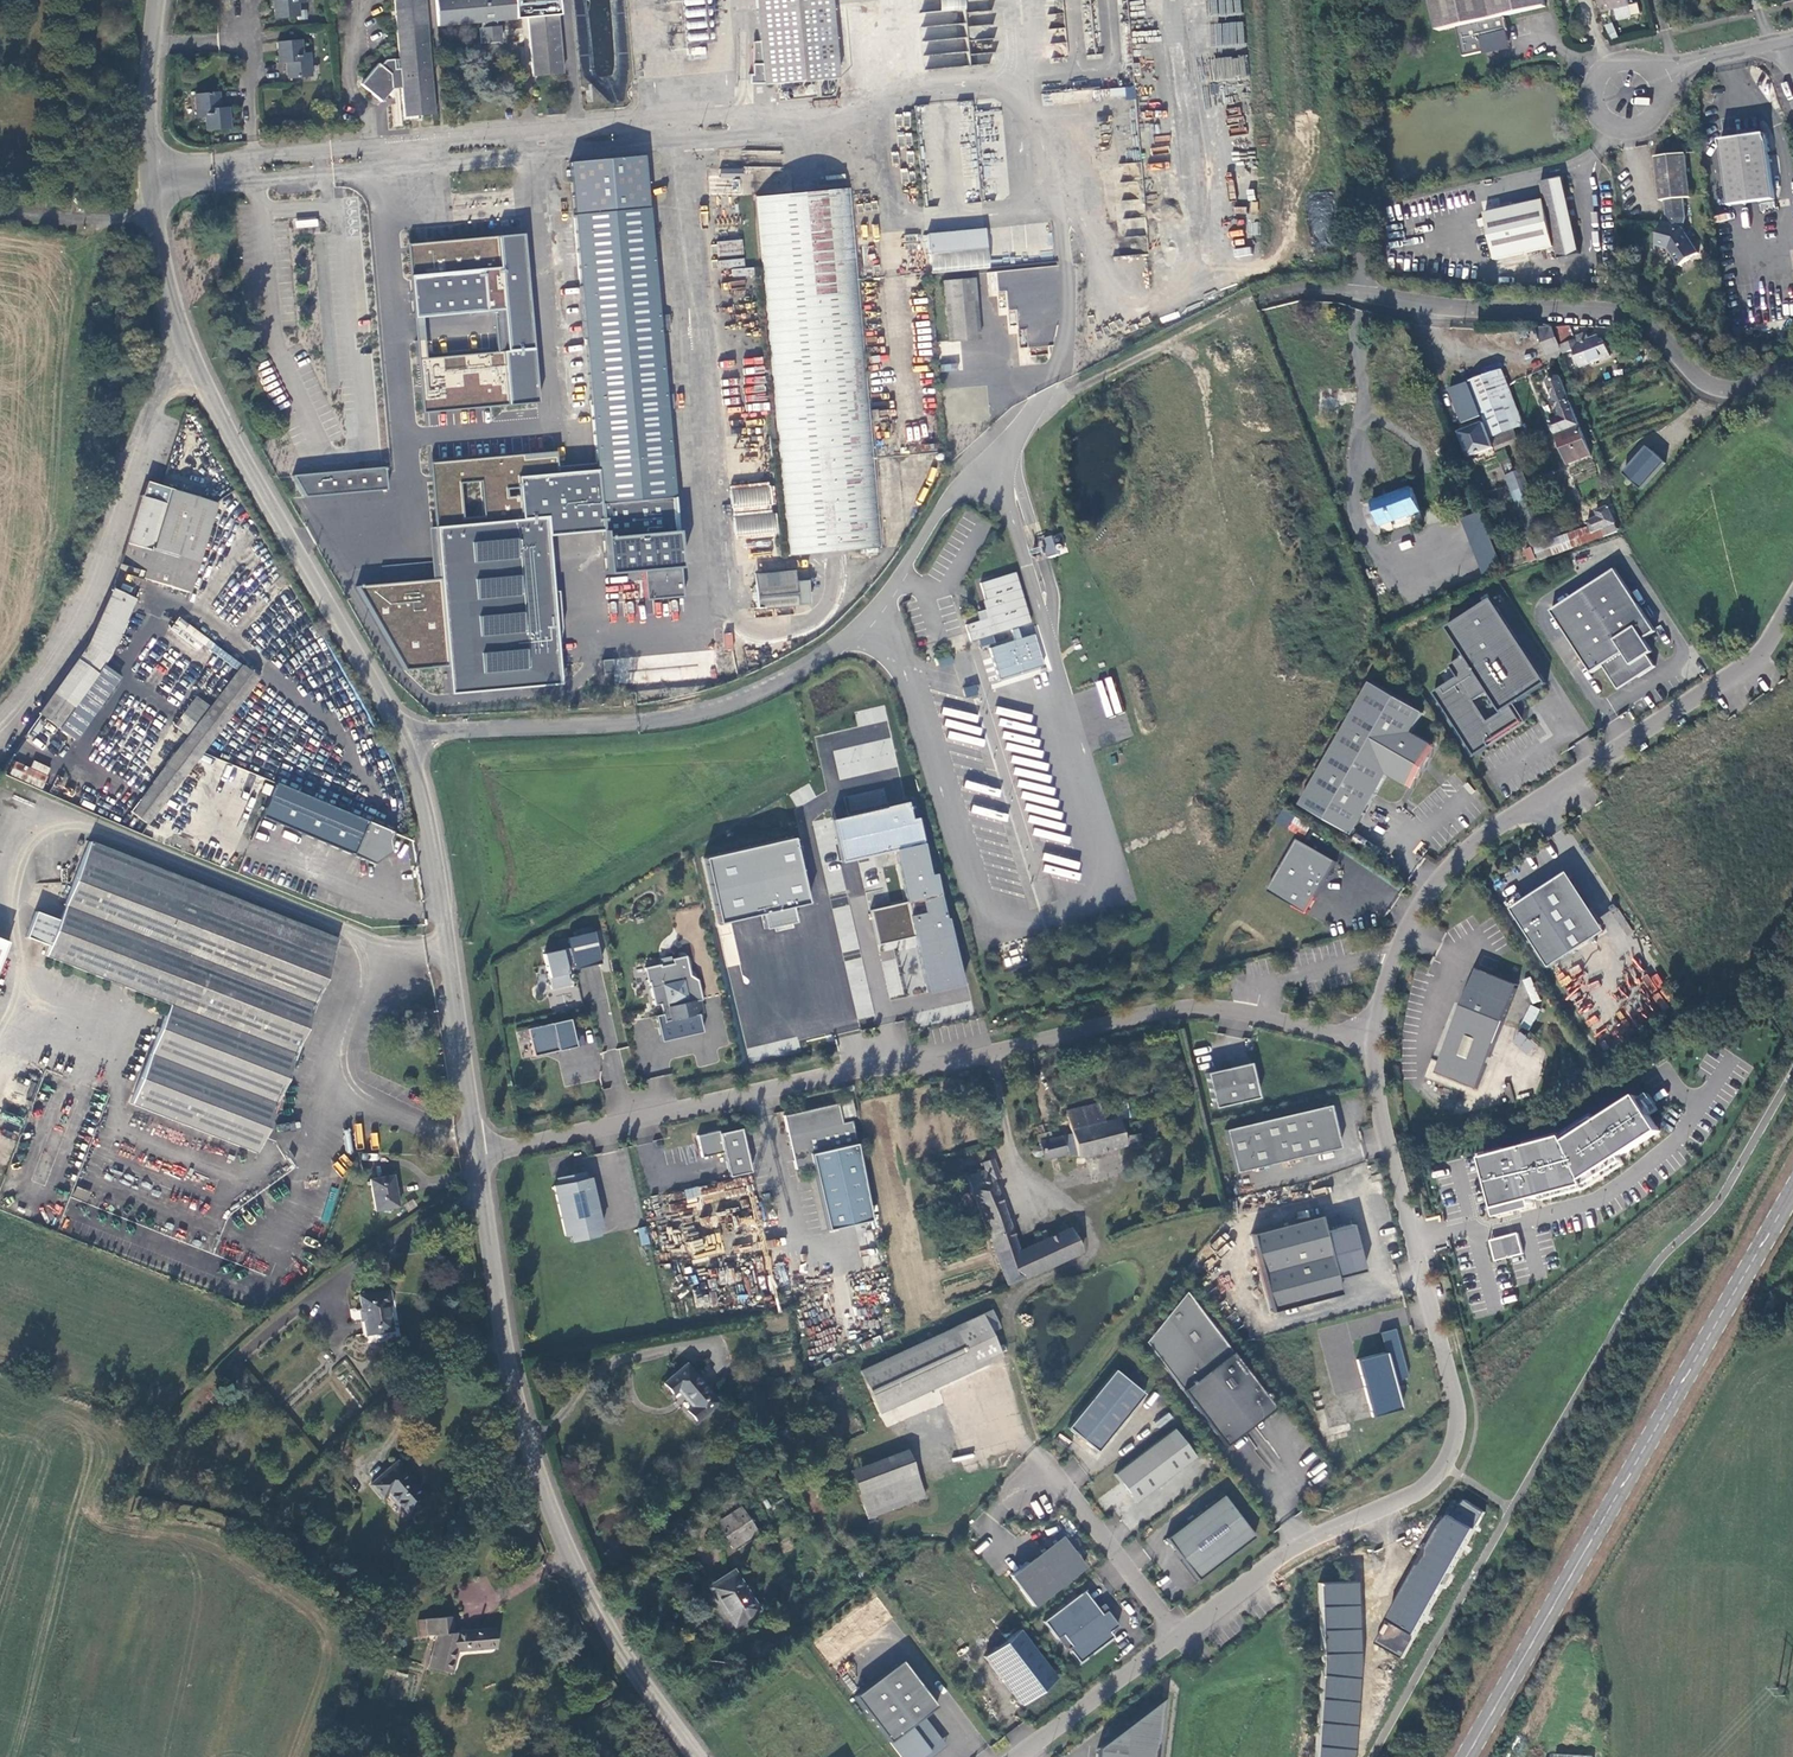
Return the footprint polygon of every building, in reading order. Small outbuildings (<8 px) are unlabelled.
[(305,0),(271,0),(273,19),(296,17),(296,20),(306,19),(306,10),(298,10),(298,3),(305,2),(305,0)] [(424,0),(394,0),(398,59),(385,60),(381,66),(378,63),(360,86),(382,103),(392,89),(400,88),(403,120),(418,119),(418,116),(435,114),(424,0)] [(438,26),(482,22),(496,21),(516,20),(515,0),(436,0),(438,26)] [(763,85),(837,78),(830,0),(756,0),(763,85)] [(920,14),(963,10),(962,0),(919,0),(920,14)] [(1544,0),(1431,0),(1438,29),(1456,25),(1462,55),(1484,50),(1483,45),(1508,39),(1503,14),(1545,5),(1544,0)] [(1628,4),(1627,0),(1594,0),(1595,1),(1598,0),(1599,10),(1628,4)] [(563,74),(558,15),(556,15),(555,7),(540,8),(541,16),(527,18),(532,76),(563,74)] [(496,21),(482,22),(482,27),(479,27),(480,43),(501,42),(500,25),(496,26),(496,21)] [(1605,24),(1609,39),(1617,37),(1613,22),(1605,24)] [(703,33),(688,34),(688,41),(704,40),(703,33)] [(302,53),(301,40),(275,42),(277,62),(286,62),(287,78),(312,77),(310,53),(302,53)] [(705,46),(690,48),(691,56),(706,54),(705,46)] [(1077,90),(1045,96),(1047,105),(1079,99),(1077,90)] [(220,108),(219,92),(193,94),(195,117),(203,117),(205,131),(230,129),(228,107),(220,108)] [(564,107),(546,108),(547,116),(565,115),(564,107)] [(1772,198),(1762,132),(1718,138),(1727,205),(1772,198)] [(1688,196),(1683,152),(1651,156),(1657,200),(1662,199),(1664,214),(1661,220),(1659,220),(1653,245),(1665,249),(1676,265),(1696,252),(1681,225),(1683,214),(1681,197),(1688,196)] [(649,208),(644,155),(569,162),(574,214),(649,208)] [(741,169),(718,169),(718,177),(741,178),(741,169)] [(1578,254),(1558,176),(1536,182),(1540,199),(1480,215),(1481,220),(1473,223),(1475,231),(1484,229),(1493,263),(1551,247),(1555,259),(1578,254)] [(883,548),(850,189),(755,198),(788,557),(835,553),(883,548)] [(649,208),(574,214),(597,470),(603,533),(606,582),(683,575),(662,330),(670,330),(669,315),(660,315),(651,208),(649,208)] [(297,227),(318,226),(317,219),(297,220),(297,227)] [(984,229),(926,234),(928,254),(986,248),(984,229)] [(412,245),(419,316),(496,310),(499,350),(421,357),(426,410),(540,400),(526,235),(412,245)] [(986,248),(928,254),(930,273),(987,268),(986,248)] [(1055,265),(986,270),(988,296),(996,296),(998,315),(1008,314),(1009,334),(1023,333),(1025,354),(1061,351),(1055,265)] [(942,282),(948,343),(979,340),(974,279),(942,282)] [(1559,345),(1553,329),(1536,331),(1545,355),(1561,350),(1559,345)] [(1559,345),(1561,350),(1573,346),(1580,368),(1611,358),(1607,345),(1602,347),(1599,337),(1587,341),(1585,337),(1574,341),(1570,330),(1558,333),(1562,344),(1559,345)] [(1502,370),(1470,382),(1483,417),(1486,424),(1491,438),(1513,430),(1523,426),(1502,370)] [(1555,431),(1577,423),(1559,374),(1547,378),(1560,415),(1551,419),(1555,431)] [(1470,382),(1451,389),(1463,424),(1483,417),(1470,382)] [(1590,456),(1577,423),(1555,431),(1568,465),(1590,456)] [(1486,424),(1460,433),(1469,457),(1495,448),(1492,440),(1491,438),(1486,424)] [(1492,440),(1514,432),(1513,430),(1491,438),(1492,440)] [(1492,440),(1495,448),(1495,449),(1517,441),(1514,432),(1492,440)] [(1648,447),(1624,474),(1642,489),(1666,463),(1648,447)] [(603,533),(597,470),(561,473),(559,449),(430,461),(441,580),(360,587),(406,669),(447,666),(450,696),(566,686),(552,537),(603,533)] [(389,489),(387,467),(295,475),(308,496),(389,489)] [(1523,471),(1506,477),(1526,532),(1538,527),(1539,527),(1528,497),(1533,495),(1523,471)] [(772,482),(731,485),(735,539),(777,536),(772,482)] [(158,487),(145,483),(136,511),(126,545),(151,552),(152,552),(152,551),(198,565),(217,506),(158,487)] [(1413,487),(1370,502),(1379,528),(1422,513),(1413,487)] [(1595,540),(1618,532),(1609,507),(1597,512),(1598,516),(1588,520),(1591,528),(1595,540)] [(1480,510),(1461,517),(1481,574),(1500,567),(1480,510)] [(1538,527),(1526,532),(1533,550),(1545,546),(1538,527)] [(1536,559),(1537,561),(1549,557),(1595,540),(1591,528),(1545,546),(1533,550),(1536,559)] [(1050,557),(1060,554),(1054,535),(1044,538),(1050,557)] [(770,555),(771,543),(751,541),(750,553),(770,555)] [(119,565),(144,573),(151,552),(126,545),(119,565)] [(1529,562),(1536,559),(1533,550),(1526,553),(1529,562)] [(188,596),(198,565),(152,551),(152,552),(151,552),(144,573),(142,580),(188,596)] [(1621,566),(1557,606),(1595,675),(1608,668),(1619,687),(1660,664),(1654,655),(1660,649),(1654,635),(1660,631),(1621,566)] [(793,570),(751,574),(752,584),(794,581),(793,570)] [(1030,623),(1014,571),(979,582),(984,599),(981,600),(984,608),(975,611),(978,620),(965,624),(970,641),(1012,628),(1019,626),(1030,623)] [(806,580),(794,581),(796,604),(808,604),(806,580)] [(752,584),(754,608),(796,604),(794,581),(752,584)] [(86,642),(36,714),(58,728),(78,699),(101,666),(106,658),(134,600),(112,588),(86,642)] [(1497,599),(1453,626),(1470,657),(1455,666),(1461,677),(1436,690),(1480,754),(1528,724),(1516,706),(1553,685),(1497,599)] [(1033,623),(1019,627),(1022,636),(1035,633),(1033,623)] [(1016,641),(992,649),(1000,678),(1046,664),(1036,634),(1022,638),(1019,626),(1012,628),(1016,641)] [(725,649),(733,649),(732,632),(723,633),(725,649)] [(144,824),(255,677),(239,665),(128,811),(144,824)] [(58,728),(75,740),(119,678),(101,666),(78,699),(58,728)] [(1423,712),(1371,682),(1301,805),(1353,834),(1387,774),(1408,786),(1432,744),(1411,732),(1423,712)] [(1437,747),(1432,744),(1408,786),(1414,789),(1437,747)] [(41,790),(51,768),(34,760),(30,767),(16,761),(9,775),(41,790)] [(269,819),(372,861),(390,850),(388,837),(392,830),(282,786),(269,819)] [(932,990),(965,982),(940,874),(934,874),(921,818),(916,819),(912,801),(834,818),(844,864),(899,852),(911,904),(875,912),(882,943),(919,934),(932,990)] [(813,903),(799,837),(705,858),(720,925),(766,915),(769,929),(800,922),(796,907),(813,903)] [(1339,861),(1299,839),(1268,891),(1311,914),(1339,861)] [(253,1149),(337,940),(89,842),(58,920),(37,912),(27,937),(49,945),(45,954),(172,1004),(133,1101),(253,1149)] [(1572,874),(1520,907),(1556,968),(1612,932),(1572,874)] [(848,904),(833,908),(835,917),(850,914),(848,904)] [(599,962),(592,930),(565,936),(572,968),(599,962)] [(0,939),(0,966),(9,942),(0,939)] [(569,985),(560,947),(540,952),(544,967),(534,969),(540,992),(569,985)] [(690,974),(685,954),(671,957),(670,954),(657,957),(658,962),(642,966),(646,983),(648,982),(653,1005),(659,1004),(661,1012),(653,1014),(660,1042),(702,1032),(698,1014),(702,1013),(699,1000),(701,999),(697,979),(690,974)] [(1241,970),(1230,972),(1232,978),(1242,976),(1241,970)] [(1482,970),(1481,974),(1518,989),(1520,985),(1482,970)] [(1464,1005),(1437,1072),(1477,1089),(1518,989),(1481,974),(1467,1007),(1464,1005)] [(1530,1005),(1521,1027),(1530,1030),(1538,1008),(1530,1005)] [(568,1017),(525,1027),(532,1055),(575,1045),(568,1017)] [(1529,1055),(1537,1044),(1518,1031),(1511,1042),(1529,1055)] [(1249,1062),(1205,1073),(1213,1108),(1257,1098),(1249,1062)] [(1161,1110),(1156,1089),(1098,1102),(1103,1123),(1118,1120),(1161,1110)] [(1659,1132),(1634,1095),(1557,1141),(1473,1158),(1489,1212),(1577,1187),(1659,1132)] [(841,1122),(837,1102),(782,1115),(795,1170),(811,1166),(826,1230),(870,1219),(850,1120),(841,1122)] [(1098,1102),(1067,1109),(1078,1156),(1167,1137),(1165,1129),(1133,1137),(1134,1141),(1123,1143),(1118,1120),(1103,1123),(1098,1102)] [(1224,1130),(1234,1173),(1339,1148),(1329,1105),(1224,1130)] [(1161,1110),(1118,1120),(1123,1143),(1134,1141),(1133,1137),(1165,1129),(1161,1110)] [(718,1131),(717,1129),(695,1135),(697,1143),(700,1158),(721,1153),(727,1176),(749,1171),(739,1126),(718,1131)] [(1065,1153),(1061,1136),(1039,1141),(1039,1144),(1036,1144),(1034,1146),(1033,1147),(1033,1150),(1034,1152),(1034,1153),(1036,1155),(1037,1155),(1039,1155),(1042,1154),(1043,1158),(1065,1153)] [(342,1175),(353,1164),(344,1154),(333,1165),(342,1175)] [(992,1159),(985,1161),(987,1167),(991,1178),(992,1178),(997,1176),(992,1159)] [(991,1178),(987,1167),(980,1170),(984,1180),(991,1178)] [(555,1183),(550,1184),(562,1236),(566,1235),(568,1242),(598,1235),(596,1228),(601,1227),(588,1175),(585,1176),(584,1170),(553,1177),(555,1183)] [(1018,1251),(992,1178),(991,1178),(984,1180),(980,1170),(967,1174),(1005,1285),(1026,1277),(1079,1251),(1070,1229),(1046,1239),(1043,1231),(1033,1235),(1036,1244),(1018,1251)] [(396,1204),(388,1177),(366,1181),(373,1210),(396,1204)] [(332,1187),(321,1220),(328,1222),(339,1189),(332,1187)] [(1320,1216),(1251,1234),(1271,1312),(1340,1294),(1336,1278),(1363,1271),(1351,1224),(1324,1231),(1320,1216)] [(638,1228),(642,1245),(649,1243),(646,1227),(638,1228)] [(1516,1233),(1488,1240),(1494,1261),(1521,1254),(1516,1233)] [(385,1292),(357,1297),(363,1335),(388,1332),(384,1304),(387,1304),(385,1292)] [(1266,1398),(1194,1303),(1144,1342),(1223,1446),(1234,1438),(1227,1428),(1266,1398)] [(857,1370),(878,1414),(1002,1357),(990,1332),(999,1328),(991,1309),(980,1312),(857,1370)] [(1379,1333),(1384,1352),(1356,1360),(1371,1417),(1399,1409),(1392,1381),(1407,1377),(1394,1329),(1379,1333)] [(715,1399),(682,1363),(659,1382),(669,1393),(676,1387),(691,1403),(684,1409),(693,1419),(715,1399)] [(1144,1394),(1114,1369),(1067,1427),(1096,1452),(1144,1394)] [(1227,1428),(1234,1438),(1274,1407),(1266,1398),(1227,1428)] [(797,1431),(803,1451),(813,1448),(807,1427),(797,1431)] [(1195,1457),(1173,1428),(1114,1474),(1135,1502),(1195,1457)] [(923,1496),(906,1450),(847,1473),(866,1518),(923,1496)] [(427,1497),(394,1461),(368,1485),(381,1498),(385,1493),(406,1516),(427,1497)] [(1165,1538),(1197,1580),(1254,1536),(1223,1494),(1165,1538)] [(1444,1515),(1373,1643),(1404,1660),(1483,1513),(1455,1496),(1444,1515)] [(756,1529),(740,1505),(715,1522),(730,1547),(756,1529)] [(1024,1564),(1010,1575),(1033,1606),(1083,1568),(1063,1541),(1058,1545),(1057,1543),(1028,1564),(1026,1566),(1024,1564)] [(756,1611),(751,1603),(730,1570),(705,1586),(727,1619),(731,1626),(756,1611)] [(1357,1583),(1318,1583),(1322,1657),(1315,1756),(1356,1756),(1357,1755),(1361,1653),(1357,1583)] [(1083,1590),(1043,1621),(1056,1639),(1062,1635),(1070,1646),(1067,1648),(1079,1663),(1113,1637),(1109,1632),(1117,1625),(1106,1610),(1101,1614),(1083,1590)] [(452,1632),(451,1617),(423,1620),(425,1636),(433,1635),(426,1669),(450,1675),(457,1649),(484,1646),(484,1648),(496,1647),(494,1628),(452,1632)] [(1019,1629),(984,1656),(1021,1705),(1056,1678),(1019,1629)] [(854,1696),(901,1756),(922,1756),(942,1742),(922,1717),(936,1706),(901,1660),(854,1696)] [(1170,1698),(1104,1749),(1103,1756),(1162,1756),(1170,1698)]
